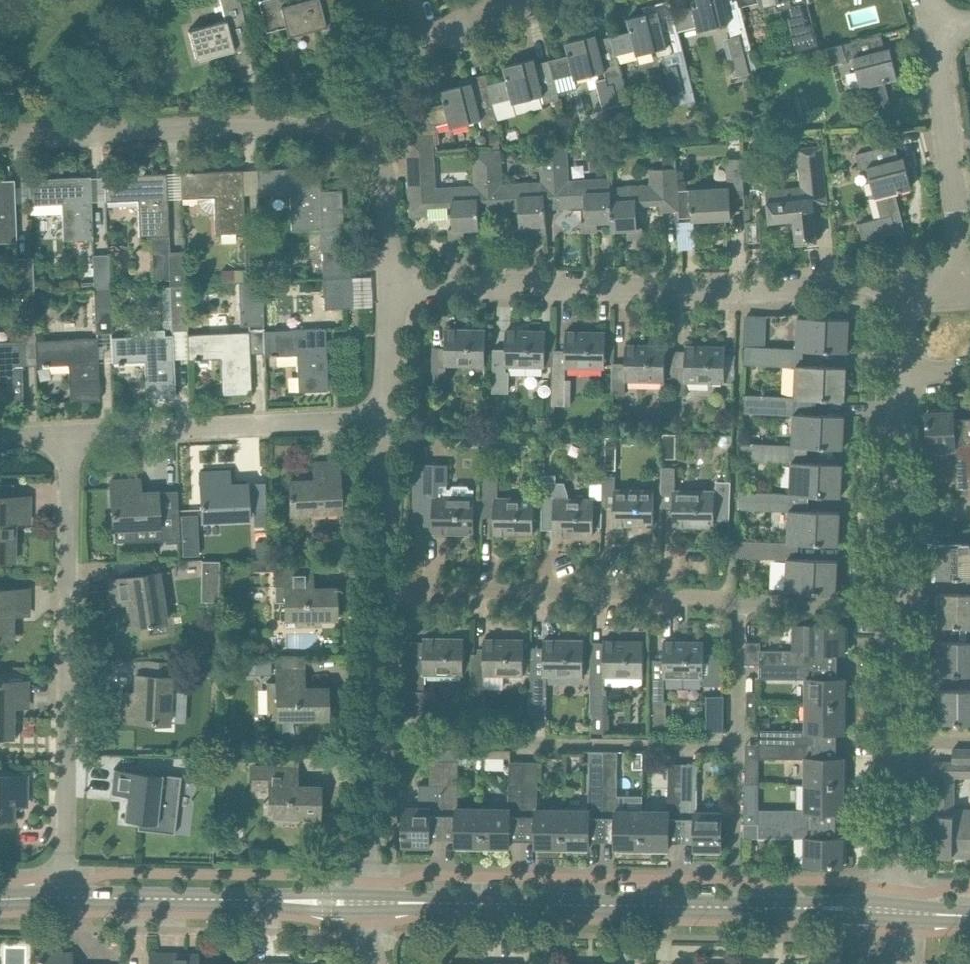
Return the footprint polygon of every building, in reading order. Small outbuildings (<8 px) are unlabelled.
[(239,0),(220,0),(225,20),(189,30),(196,60),(227,52),(231,67),(255,61),(239,0)] [(347,37),(337,0),(302,0),(291,3),(290,0),(260,0),(258,0),(266,31),(286,26),(288,36),(319,28),(323,43),(347,37)] [(727,37),(732,58),(752,53),(740,6),(738,0),(691,0),(693,7),(673,12),(678,30),(698,25),(699,31),(728,23),(731,36),(727,37)] [(740,6),(760,1),(761,6),(776,3),(778,11),(790,8),(793,18),(789,19),(798,53),(819,47),(813,24),(808,26),(802,5),(808,4),(807,0),(738,0),(740,6)] [(672,7),(628,18),(631,31),(611,36),(616,55),(636,50),(637,55),(656,50),(658,56),(664,55),(667,67),(664,68),(671,94),(693,88),(678,30),(673,12),(672,7)] [(616,55),(611,36),(597,39),(596,34),(566,42),(569,55),(549,60),(554,79),(574,74),(575,79),(604,72),(607,85),(603,86),(607,102),(618,100),(619,105),(628,102),(622,75),(616,55)] [(885,49),(881,35),(843,44),(846,60),(853,58),(861,87),(866,86),(871,106),(890,102),(885,81),(898,78),(890,48),(885,49)] [(772,48),(757,51),(761,64),(775,60),(772,48)] [(560,99),(554,79),(549,60),(535,64),(534,58),(504,66),(507,79),(487,84),(492,103),(493,103),(512,98),(513,103),(542,96),(544,103),(560,99)] [(450,122),(451,127),(480,120),(482,127),(498,123),(493,103),(492,103),(487,84),(473,88),(472,82),(442,90),(445,103),(425,108),(427,116),(430,127),(432,127),(450,122)] [(781,126),(797,123),(794,109),(779,112),(781,126)] [(410,120),(411,136),(433,135),(432,127),(430,127),(427,116),(410,120)] [(408,156),(434,154),(433,135),(411,136),(407,136),(407,143),(408,156)] [(880,218),(858,223),(863,241),(906,232),(895,191),(912,187),(904,157),(899,159),(895,144),(856,154),(860,170),(867,168),(880,218)] [(802,187),(766,191),(770,221),(794,219),(797,243),(817,241),(813,203),(827,202),(821,146),(798,148),(802,187)] [(543,182),(502,184),(500,150),(474,151),(476,186),(479,212),(519,209),(521,235),(547,233),(545,208),(543,182)] [(434,154),(408,156),(411,215),(429,214),(428,206),(452,205),(454,228),(449,228),(449,239),(465,238),(464,229),(480,228),(479,212),(476,186),(436,188),(435,179),(434,154)] [(730,197),(745,196),(744,176),(743,158),(727,159),(728,187),(690,189),(692,219),(731,217),(730,197)] [(322,251),(323,279),(351,277),(350,247),(343,247),(343,241),(344,241),(343,234),(342,228),(343,228),(342,190),(320,191),(319,167),(268,169),(268,168),(263,168),(263,169),(256,169),(258,195),(290,194),(291,230),(319,229),(320,251),(322,251)] [(611,187),(611,178),(569,180),(568,167),(542,169),(543,182),(545,208),(562,207),(561,199),(585,197),(586,221),(582,221),(582,232),(598,231),(597,222),(611,221),(612,221),(610,187),(611,187)] [(679,210),(676,167),(651,169),(652,185),(611,187),(610,187),(612,221),(611,221),(612,230),(627,229),(628,238),(643,238),(643,227),(638,227),(636,204),(661,203),(661,211),(679,210)] [(180,173),(182,198),(214,197),(215,234),(245,232),(242,170),(192,172),(192,171),(187,172),(180,173)] [(111,175),(104,176),(105,201),(138,200),(139,237),(154,236),(156,280),(169,280),(170,285),(186,285),(184,251),(170,251),(166,173),(116,175),(116,174),(111,175)] [(30,205),(31,205),(31,214),(62,213),(63,240),(93,239),(90,176),(40,178),(35,178),(35,179),(28,179),(30,205)] [(17,242),(14,180),(0,180),(0,243),(17,242)] [(678,247),(695,246),(695,220),(677,220),(678,247)] [(244,248),(246,282),(262,281),(261,248),(244,248)] [(92,255),(94,288),(110,288),(108,254),(92,255)] [(16,258),(18,292),(34,291),(32,257),(16,258)] [(234,270),(222,271),(222,283),(234,283),(234,270)] [(351,277),(323,279),(324,309),(353,308),(351,277)] [(264,315),(262,281),(246,282),(247,315),(264,315)] [(187,318),(186,285),(170,285),(171,319),(187,318)] [(111,321),(110,288),(94,288),(95,322),(111,321)] [(35,324),(34,291),(18,292),(19,325),(35,324)] [(763,343),(764,316),(747,315),(746,342),(763,343)] [(847,352),(849,319),(798,316),(797,348),(797,350),(803,350),(847,352)] [(196,321),(188,321),(188,333),(201,333),(201,325),(196,321)] [(131,336),(111,337),(112,363),(144,361),(146,398),(176,397),(174,359),(173,335),(172,335),(164,335),(164,330),(148,331),(148,326),(131,326),(131,336)] [(325,328),(263,331),(264,356),(296,355),(298,392),(328,390),(325,328)] [(446,364),(485,365),(486,330),(446,329),(445,347),(433,347),(433,379),(446,379),(446,364)] [(493,348),(493,368),(493,380),(493,391),(509,391),(509,366),(545,366),(545,351),(546,331),(506,330),(506,339),(505,349),(493,348)] [(187,334),(188,360),(220,358),(222,395),(252,394),(251,374),(249,331),(187,334)] [(553,381),(553,405),(571,405),(571,380),(566,380),(566,367),(605,367),(605,352),(606,332),(566,331),(565,350),(553,349),(553,369),(553,381)] [(35,340),(36,366),(68,365),(70,401),(100,400),(97,338),(35,340)] [(24,403),(21,341),(0,342),(0,404),(24,403)] [(626,380),(659,380),(665,380),(665,345),(625,344),(625,363),(613,363),(612,393),(626,393),(626,380)] [(686,381),(705,381),(725,381),(725,347),(685,346),(685,364),(673,364),(673,384),(672,394),(686,394),(686,381)] [(746,346),(745,362),(796,365),(794,397),(794,398),(801,398),(845,400),(846,367),(803,365),(803,350),(797,350),(797,348),(746,346)] [(549,395),(550,381),(541,381),(541,395),(549,395)] [(743,394),(743,411),(794,413),(792,445),(792,446),(799,446),(843,448),(844,415),(801,413),(801,398),(794,398),(794,397),(743,394)] [(958,496),(969,495),(969,484),(967,421),(954,422),(954,410),(927,411),(927,421),(926,421),(926,425),(927,425),(929,451),(954,449),(957,496),(958,496)] [(503,446),(503,434),(489,434),(489,446),(503,446)] [(675,460),(676,434),(663,434),(663,460),(675,460)] [(741,442),(740,459),(791,461),(790,493),(790,494),(810,495),(841,497),(842,463),(798,461),(799,446),(792,446),(792,445),(741,442)] [(340,512),(338,462),(314,463),(315,480),(291,481),(291,480),(290,480),(291,514),(340,512)] [(474,498),(474,489),(470,488),(468,485),(453,485),(451,488),(447,488),(447,464),(414,463),(414,514),(434,515),(433,532),(474,532),(474,514),(482,514),(482,498),(474,498)] [(730,482),(714,482),(714,491),(694,491),(675,490),(676,467),(663,467),(662,487),(662,507),(674,507),(674,525),(714,526),(714,516),(729,517),(729,509),(730,509),(730,482)] [(482,498),(482,514),(482,516),(494,516),(494,532),(534,533),(534,515),(542,515),(542,498),(495,497),(495,496),(498,496),(498,469),(483,468),(482,498)] [(248,519),(247,503),(246,483),(245,483),(245,484),(229,485),(228,471),(201,472),(201,471),(200,472),(202,521),(248,519)] [(542,473),(542,498),(542,515),(554,515),(554,534),(594,534),(594,499),(555,498),(555,473),(542,473)] [(615,476),(602,475),(602,506),(614,506),(614,524),(654,525),(654,490),(615,489),(615,476)] [(112,480),(111,480),(113,529),(159,527),(160,540),(177,540),(180,540),(178,510),(158,511),(157,491),(156,491),(156,492),(140,493),(139,479),(112,481),(112,480)] [(0,486),(0,560),(14,560),(15,558),(14,558),(15,521),(29,521),(29,497),(6,497),(6,485),(0,486)] [(790,494),(790,493),(739,491),(738,507),(789,509),(788,541),(788,543),(795,543),(838,545),(840,512),(809,510),(810,495),(790,494)] [(787,559),(786,591),(836,593),(838,560),(794,558),(795,543),(788,543),(788,541),(737,539),(736,556),(787,559)] [(938,545),(938,578),(969,578),(969,545),(938,545)] [(286,619),(335,619),(334,587),(333,587),(333,588),(311,588),(311,559),(274,560),(275,601),(286,601),(286,619)] [(202,560),(201,584),(219,584),(220,560),(202,560)] [(152,625),(152,623),(166,621),(159,572),(110,580),(113,604),(130,601),(133,625),(132,625),(133,626),(147,624),(148,625),(152,625)] [(12,639),(12,637),(11,637),(11,613),(28,614),(28,590),(0,590),(0,638),(12,639)] [(938,593),(938,626),(969,626),(969,593),(938,593)] [(745,664),(760,664),(833,665),(838,665),(838,652),(845,652),(845,625),(836,625),(836,624),(832,623),(832,625),(806,625),(806,650),(760,650),(760,642),(746,642),(745,664)] [(463,674),(464,658),(464,638),(424,638),(424,645),(406,645),(405,713),(424,714),(425,673),(463,674)] [(483,657),(471,657),(471,720),(484,720),(484,674),(523,674),(524,639),(484,639),(483,657)] [(531,658),(531,688),(544,688),(544,675),(583,675),(584,640),(544,640),(543,658),(531,658)] [(604,659),(592,659),(591,735),(604,736),(604,676),(643,676),(644,641),(604,640),(604,659)] [(663,660),(659,659),(651,659),(651,701),(664,701),(664,676),(702,677),(702,685),(723,685),(724,654),(704,654),(704,642),(664,641),(663,660)] [(938,641),(938,675),(969,675),(969,641),(938,641)] [(269,653),(269,647),(264,642),(252,643),(252,654),(269,653)] [(238,675),(238,661),(225,661),(226,675),(238,675)] [(760,666),(759,677),(759,678),(806,679),(806,706),(845,706),(845,678),(833,678),(833,666),(760,666)] [(277,683),(266,683),(267,719),(277,719),(327,718),(326,687),(325,687),(325,688),(303,688),(303,668),(277,669),(277,683)] [(172,677),(155,676),(135,675),(135,676),(136,676),(136,692),(122,692),(121,719),(120,719),(120,720),(169,723),(172,677)] [(13,736),(13,735),(12,735),(12,706),(27,706),(27,682),(22,682),(22,679),(10,679),(10,682),(0,681),(0,736),(13,736)] [(938,690),(938,723),(969,723),(969,690),(938,690)] [(755,705),(755,692),(747,691),(747,705),(755,705)] [(707,732),(723,732),(724,696),(707,695),(707,732)] [(747,705),(747,715),(755,716),(755,705),(747,705)] [(845,706),(806,706),(806,730),(759,729),(759,744),(833,745),(833,731),(845,732),(845,706)] [(805,784),(844,785),(844,757),(833,757),(833,745),(759,744),(759,758),(805,758),(805,784)] [(952,762),(969,762),(969,749),(953,749),(952,762)] [(603,762),(602,840),(615,840),(615,848),(642,848),(642,810),(616,809),(617,751),(603,751),(603,762)] [(634,752),(634,769),(642,769),(643,758),(643,752),(634,752)] [(200,759),(200,769),(215,769),(215,759),(200,759)] [(442,838),(442,834),(443,760),(430,760),(429,785),(418,785),(418,786),(419,786),(419,806),(404,806),(403,831),(402,831),(402,835),(403,835),(403,845),(430,845),(430,838),(442,838)] [(482,846),(483,808),(457,807),(458,760),(457,760),(443,760),(442,834),(442,838),(456,838),(456,846),(482,846)] [(522,839),(522,835),(523,761),(509,761),(508,808),(483,808),(482,846),(510,846),(510,839),(522,839)] [(523,761),(522,835),(522,839),(535,839),(535,847),(561,847),(562,808),(537,808),(537,761),(523,761)] [(936,856),(969,856),(969,810),(953,810),(954,776),(969,776),(969,762),(952,762),(938,761),(938,762),(938,774),(936,856)] [(589,840),(602,840),(603,762),(588,762),(587,809),(562,808),(561,847),(589,848),(589,840)] [(668,810),(642,810),(642,848),(669,849),(669,841),(681,841),(683,763),(669,763),(668,810)] [(695,841),(694,849),(721,850),(722,840),(723,840),(723,836),(722,836),(722,810),(697,810),(697,763),(683,763),(681,841),(695,841)] [(318,817),(319,785),(318,785),(318,786),(296,786),(296,766),(253,766),(253,781),(270,781),(269,816),(318,817)] [(175,834),(181,776),(114,768),(111,793),(127,795),(124,819),(138,821),(137,830),(175,834)] [(14,822),(14,821),(13,821),(13,805),(26,805),(27,777),(28,778),(28,776),(0,776),(0,822),(14,822)] [(758,823),(832,824),(832,811),(844,811),(844,785),(805,784),(805,809),(758,809),(758,823)] [(804,838),(804,863),(830,864),(830,865),(833,865),(833,864),(843,864),(844,837),(832,837),(832,824),(758,823),(744,823),(744,837),(804,838)] [(71,952),(39,952),(39,959),(38,959),(38,963),(71,963),(71,952)] [(186,954),(152,954),(152,963),(186,963),(186,954)]
